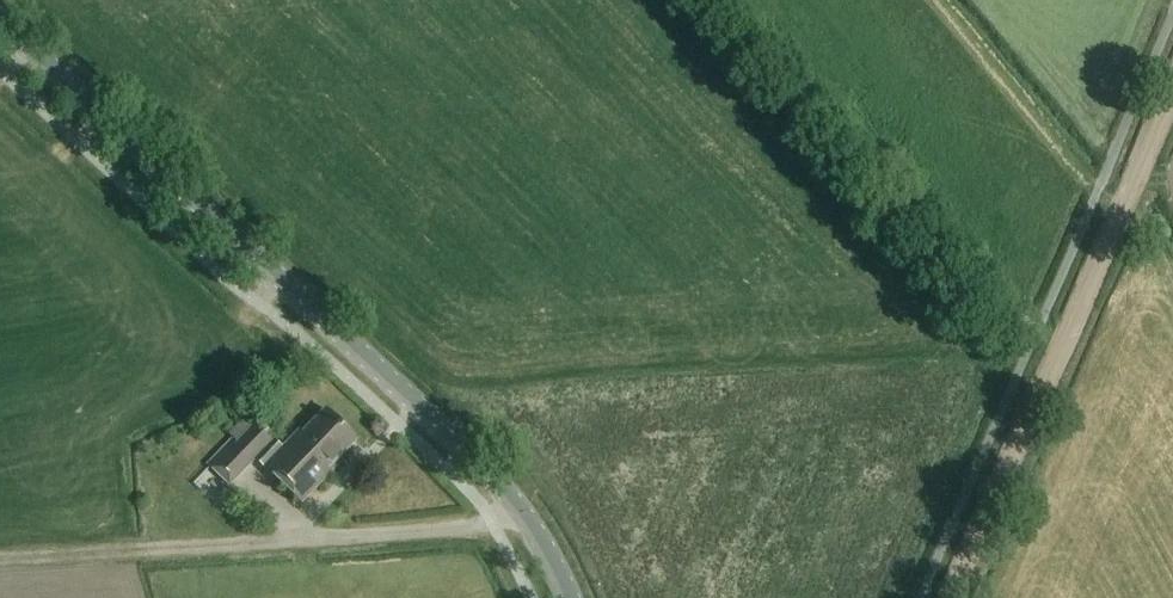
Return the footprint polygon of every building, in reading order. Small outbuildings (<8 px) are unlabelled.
[(851,122),(842,131),(853,142),(862,134),(851,122)] [(204,461),(225,483),(252,457),(296,503),(339,461),(336,458),(355,440),(324,409),(300,432),(297,429),(280,446),(256,420),(233,442),(229,438),(204,461)]
